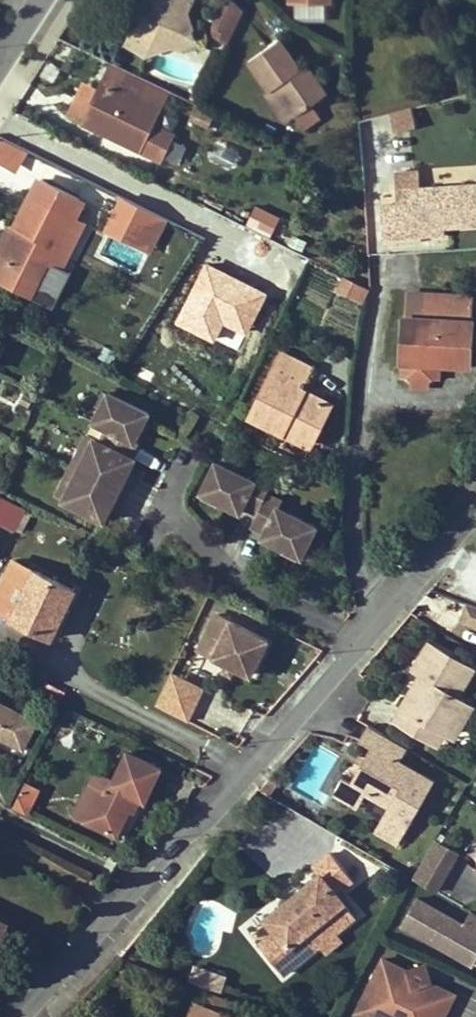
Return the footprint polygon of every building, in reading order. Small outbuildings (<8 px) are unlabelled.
[(130,8),(125,19),(132,35),(126,45),(145,55),(170,46),(176,48),(184,33),(193,31),(187,12),(192,0),(148,0),(138,3),(137,0),(128,0),(130,8)] [(235,1),(221,29),(232,35),(243,10),(235,1)] [(232,35),(221,29),(218,36),(229,41),(232,35)] [(193,31),(184,33),(176,48),(182,52),(198,47),(193,31)] [(248,61),(270,92),(275,89),(296,117),(328,93),(307,64),(300,68),(279,39),(248,61)] [(125,74),(116,90),(140,101),(147,85),(125,74)] [(83,123),(160,161),(172,136),(153,127),(161,111),(140,101),(116,90),(102,83),(83,123)] [(270,92),(266,95),(287,124),(296,117),(275,89),(270,92)] [(409,105),(386,112),(392,131),(415,124),(409,105)] [(28,150),(0,134),(0,162),(16,171),(28,150)] [(171,139),(166,159),(179,163),(185,142),(171,139)] [(17,229),(24,232),(8,265),(40,280),(80,200),(42,180),(17,229)] [(383,207),(386,242),(445,238),(444,227),(475,225),(475,186),(398,191),(399,206),(383,207)] [(123,198),(114,216),(117,218),(147,232),(153,219),(156,214),(123,198)] [(253,203),(244,224),(271,235),(280,214),(253,203)] [(154,235),(160,222),(153,219),(147,232),(154,235)] [(17,229),(1,261),(8,265),(24,232),(17,229)] [(1,261),(0,263),(0,278),(32,295),(40,280),(8,265),(1,261)] [(338,277),(335,295),(365,300),(368,282),(338,277)] [(447,368),(448,358),(471,359),(475,296),(423,294),(422,319),(404,318),(401,362),(437,364),(437,368),(447,368)] [(314,441),(331,406),(299,389),(309,367),(281,353),(249,419),(283,436),(286,428),(314,441)] [(471,359),(448,358),(447,368),(471,370),(471,359)] [(142,414),(104,396),(91,422),(104,429),(97,444),(84,436),(74,457),(80,460),(72,478),(65,475),(55,494),(102,517),(105,512),(108,505),(116,509),(131,478),(121,475),(126,465),(129,461),(124,458),(131,442),(129,441),(142,414)] [(310,450),(314,441),(286,428),(283,436),(310,450)] [(252,484),(211,464),(197,493),(236,513),(233,518),(246,524),(242,534),(256,541),(259,535),(296,554),(311,525),(273,506),(271,511),(257,503),(263,494),(250,487),(252,484)] [(134,470),(126,465),(121,475),(131,478),(134,470)] [(26,510),(0,497),(0,525),(14,532),(26,510)] [(113,516),(116,509),(108,505),(105,512),(113,516)] [(74,590),(13,560),(0,588),(0,607),(14,614),(12,618),(51,637),(74,590)] [(459,623),(475,628),(475,603),(466,600),(459,623)] [(268,641),(221,618),(216,615),(198,649),(251,674),(268,641)] [(434,726),(447,734),(466,699),(459,695),(475,668),(429,640),(413,669),(427,677),(422,685),(415,682),(393,720),(426,740),(434,726)] [(156,705),(187,720),(200,691),(170,676),(156,705)] [(453,738),(474,703),(466,699),(447,734),(453,738)] [(26,749),(39,722),(0,703),(0,737),(26,749)] [(372,743),(365,757),(358,769),(350,782),(367,793),(389,805),(375,829),(398,843),(435,782),(400,760),(408,746),(369,723),(362,737),(372,743)] [(438,747),(447,734),(434,726),(426,740),(438,747)] [(293,789),(317,799),(336,754),(311,744),(293,789)] [(113,772),(95,763),(83,788),(72,811),(126,839),(162,763),(127,746),(113,772)] [(355,766),(358,769),(365,757),(361,755),(355,766)] [(16,801),(29,809),(41,784),(28,777),(16,801)] [(360,806),(367,793),(350,782),(342,777),(334,791),(360,806)] [(433,891),(455,853),(432,840),(410,878),(433,891)] [(283,973),(320,945),(315,938),(330,928),(334,933),(353,917),(335,892),(352,879),(331,853),(314,867),(320,875),(302,890),(305,895),(290,906),(287,902),(266,918),(277,931),(260,944),(283,973)] [(290,906),(305,895),(302,890),(287,902),(290,906)] [(475,959),(475,914),(468,909),(462,919),(415,892),(397,925),(471,967),(475,959)] [(250,931),(260,944),(277,931),(266,918),(250,931)] [(9,923),(0,919),(0,942),(9,923)] [(340,941),(334,933),(330,928),(315,938),(320,945),(324,950),(326,952),(340,941)] [(455,993),(433,982),(427,964),(407,970),(384,958),(357,1012),(366,1016),(443,1016),(455,993)] [(192,963),(187,981),(222,990),(226,972),(192,963)] [(235,1016),(239,1005),(219,998),(218,1000),(199,993),(191,1016),(235,1016)]
